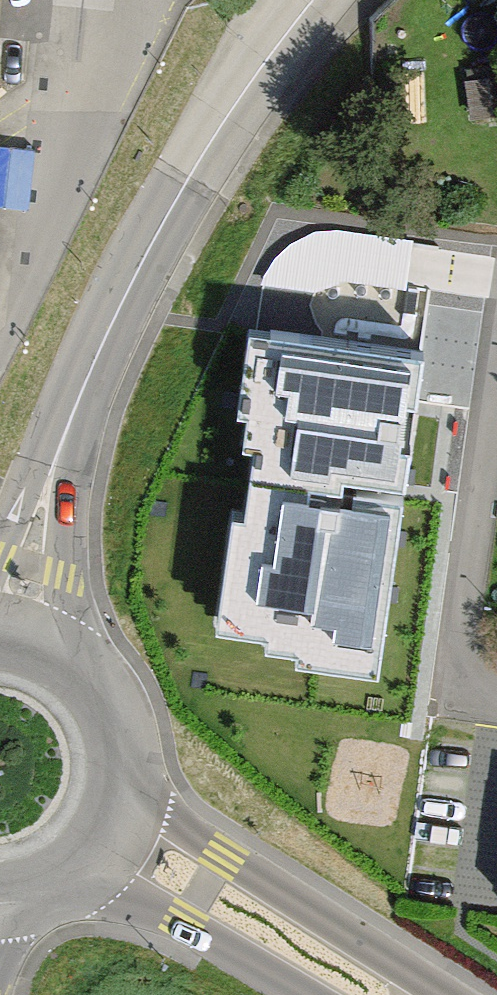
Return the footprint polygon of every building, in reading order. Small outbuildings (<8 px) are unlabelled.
[(469,83),(472,114),(496,110),(496,79),(469,83)] [(424,353),(270,331),(262,392),(272,394),(267,425),(279,427),(271,476),(340,485),(342,474),(405,482),(411,446),(400,444),(401,432),(399,432),(401,412),(404,413),(405,401),(416,402),(424,353)] [(340,485),(271,476),(263,537),(251,536),(241,607),(291,614),(289,626),(321,630),(320,640),(381,649),(403,496),(353,489),(352,500),(340,498),(340,499),(320,496),(321,495),(309,493),(310,482),(342,487),(343,476),(405,485),(405,482),(342,474),(340,485)]
